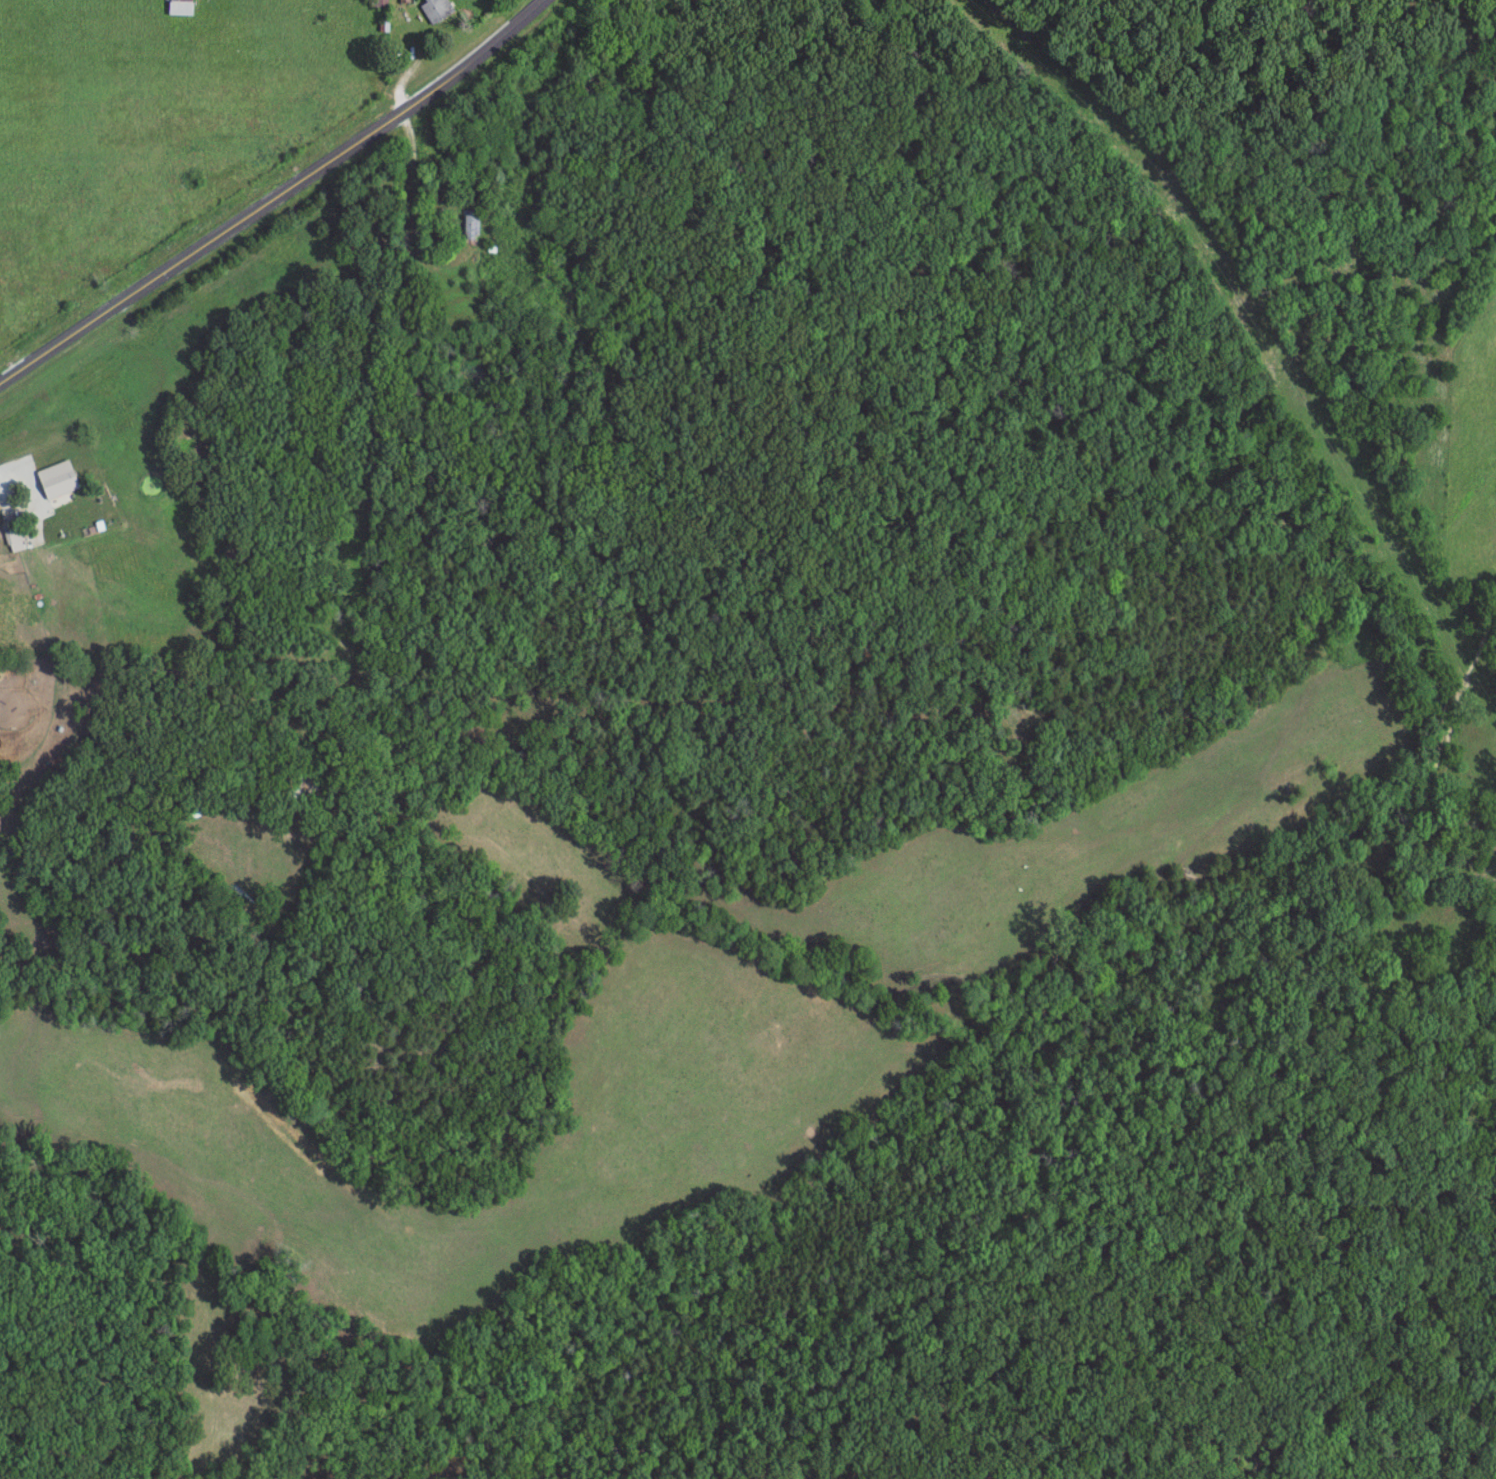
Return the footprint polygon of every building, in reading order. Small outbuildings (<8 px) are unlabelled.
[(197,0),(173,0),(173,15),(197,15),(197,0)] [(442,24),(456,3),(450,0),(428,0),(421,10),(442,24)] [(482,214),(466,214),(466,239),(482,239),(482,214)] [(51,476),(83,463),(80,454),(48,467),(51,476)]
